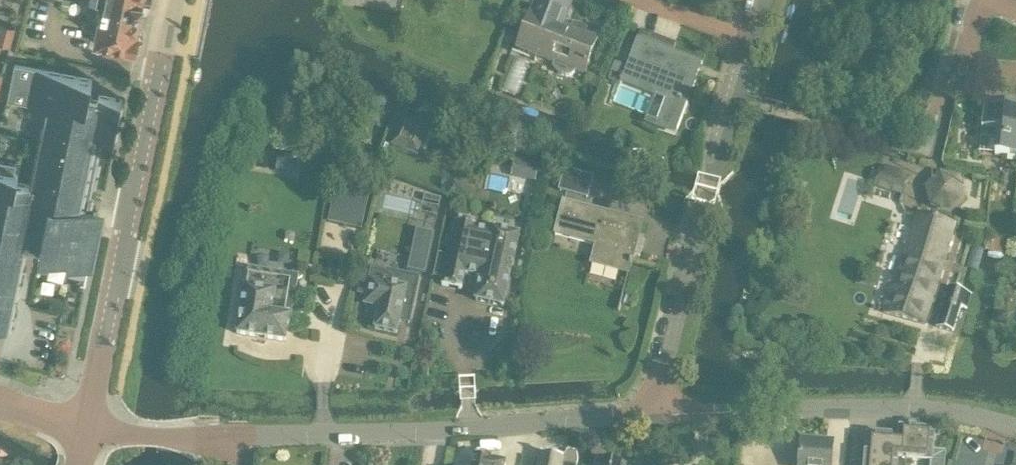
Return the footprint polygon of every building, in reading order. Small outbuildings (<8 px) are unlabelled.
[(150,2),(140,0),(89,0),(89,2),(102,5),(95,38),(99,39),(98,45),(111,47),(112,42),(136,46),(136,45),(142,43),(144,33),(141,28),(140,28),(144,7),(149,7),(150,2)] [(518,49),(556,64),(554,69),(555,72),(558,75),(562,77),(566,79),(571,79),(575,76),(577,72),(584,74),(597,41),(561,28),(570,4),(559,0),(538,0),(532,16),(531,16),(518,49)] [(12,37),(15,27),(0,23),(0,34),(12,37)] [(678,131),(703,65),(673,54),(677,45),(642,32),(628,69),(615,64),(609,80),(666,101),(658,124),(678,131)] [(12,37),(0,34),(0,43),(10,46),(12,37)] [(7,328),(13,300),(25,242),(41,246),(39,254),(71,260),(70,265),(88,268),(97,227),(88,225),(91,210),(94,196),(91,195),(103,134),(114,136),(122,98),(99,93),(98,99),(88,97),(92,78),(15,62),(8,99),(49,107),(33,183),(17,180),(19,172),(15,172),(17,162),(0,158),(0,326),(7,328)] [(1015,158),(1015,108),(985,105),(982,138),(997,140),(996,156),(1015,158)] [(429,161),(439,133),(401,119),(391,146),(429,161)] [(320,135),(317,147),(330,150),(333,138),(320,135)] [(588,200),(594,178),(564,171),(559,192),(588,200)] [(904,196),(909,181),(881,172),(876,187),(904,196)] [(337,192),(330,223),(361,230),(368,199),(337,192)] [(425,196),(423,202),(440,206),(441,200),(425,196)] [(629,275),(633,261),(642,224),(564,204),(556,235),(596,246),(591,265),(629,275)] [(934,295),(955,226),(918,217),(895,289),(891,288),(884,314),(924,324),(934,295)] [(481,279),(480,284),(476,302),(504,308),(519,237),(492,231),(491,235),(475,231),(476,227),(456,223),(442,287),(462,291),(464,281),(465,275),(481,279)] [(410,272),(408,278),(388,274),(387,275),(373,272),(363,270),(358,296),(367,298),(366,302),(381,305),(376,330),(397,335),(400,323),(409,325),(419,280),(417,280),(419,274),(425,276),(433,236),(417,233),(408,272),(410,272)] [(287,344),(299,278),(249,269),(246,289),(245,289),(237,335),(287,344)] [(968,311),(972,296),(950,289),(938,328),(954,333),(962,309),(968,311)] [(1007,325),(1008,318),(1006,314),(998,313),(997,323),(1007,325)] [(917,424),(910,424),(905,430),(893,429),(893,439),(868,437),(865,464),(906,464),(906,460),(931,462),(931,464),(945,464),(946,454),(932,453),(934,432),(922,431),(917,424)] [(800,441),(797,464),(832,464),(834,445),(800,441)] [(576,454),(568,452),(562,460),(541,455),(539,464),(577,464),(578,464),(576,454)] [(492,463),(493,460),(491,460),(486,456),(480,457),(476,456),(475,464),(499,464),(492,463)]
